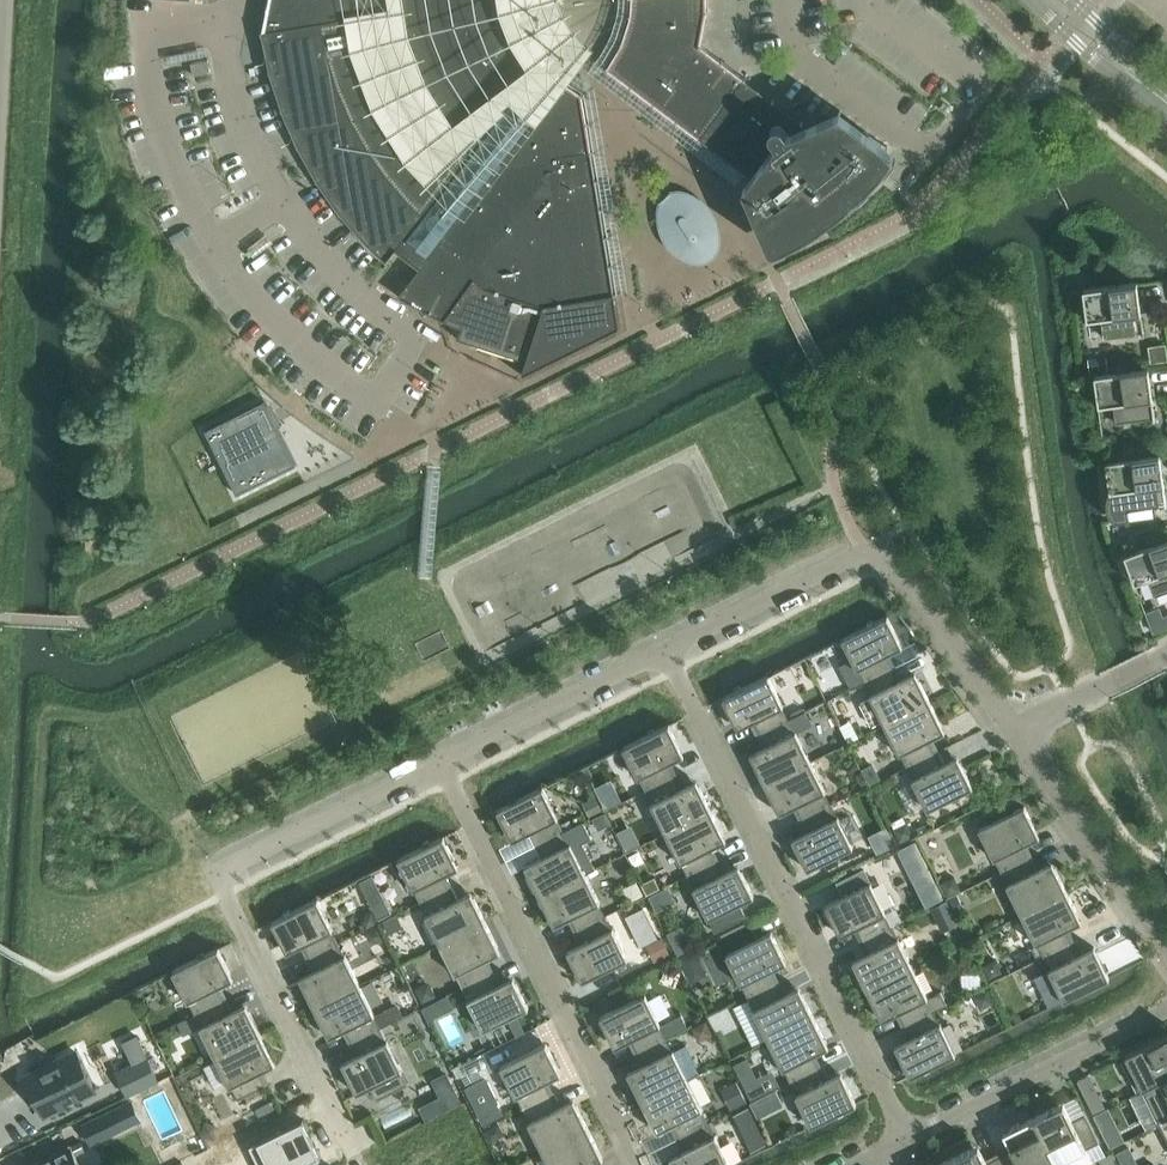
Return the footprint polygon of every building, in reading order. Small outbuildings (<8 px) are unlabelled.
[(396,250),(408,259),(419,267),(421,266),(422,266),(486,183),(564,82),(550,69),(551,68),(549,66),(549,67),(542,58),(532,46),(533,46),(532,44),(531,45),(519,21),(520,21),(520,19),(519,19),(514,0),(269,0),(262,31),(262,34),(263,34),(271,71),(270,71),(271,73),(283,108),(282,108),(283,110),(284,110),(299,145),(298,145),(299,147),(300,146),(318,179),(317,179),(318,181),(319,181),(340,211),(340,212),(341,213),(342,213),(362,237),(368,243),(387,261),(396,250)] [(607,67),(608,68),(608,69),(609,70),(610,69),(631,85),(631,86),(632,87),(633,87),(654,103),(653,103),(655,105),(656,104),(677,120),(676,121),(678,122),(679,121),(700,137),(699,138),(701,139),(702,139),(702,138),(723,155),(722,156),(724,157),(725,156),(746,172),(745,173),(747,174),(748,173),(752,176),(818,226),(819,227),(821,226),(830,219),(840,212),(848,205),(850,204),(859,196),(867,189),(875,181),(877,179),(876,178),(806,125),(746,80),(747,79),(745,78),(723,62),(724,62),(722,60),(722,61),(702,46),(703,45),(702,45),(702,44),(701,44),(707,12),(708,12),(708,10),(707,10),(707,0),(633,0),(632,14),(631,14),(631,16),(632,17),(624,42),(623,41),(622,43),(623,44),(610,66),(609,66),(607,67)] [(211,72),(209,60),(191,63),(194,76),(211,72)] [(420,268),(399,296),(443,320),(475,277),(486,286),(548,304),(616,293),(616,292),(615,292),(610,266),(612,266),(612,263),(610,264),(606,237),(607,237),(607,235),(605,235),(601,209),(603,209),(602,207),(601,207),(597,184),(596,181),(598,180),(598,178),(596,179),(592,152),(593,152),(593,150),(592,150),(588,124),(589,124),(588,122),(587,122),(583,96),(584,95),(584,93),(582,92),(581,93),(566,83),(567,82),(565,81),(564,82),(486,183),(422,266),(421,266),(419,267),(420,268)] [(664,218),(665,225),(667,230),(670,236),(673,241),(677,246),(681,250),(686,253),(692,256),(698,257),(704,256),(709,253),(712,248),(714,242),(714,236),(713,230),(711,224),(709,218),(706,213),(702,209),(697,204),(692,201),(687,198),(681,197),(675,198),(666,207),(665,212),(664,218)] [(475,277),(443,320),(462,329),(457,338),(479,345),(478,348),(517,360),(517,358),(527,361),(524,369),(522,376),(620,327),(615,294),(617,294),(616,293),(548,304),(486,286),(475,277)] [(1145,335),(1138,283),(1084,290),(1088,320),(1102,319),(1105,337),(1143,333),(1143,335),(1145,335)] [(1149,347),(1152,364),(1166,362),(1166,346),(1166,344),(1149,347)] [(1149,368),(1095,376),(1099,406),(1114,404),(1116,423),(1154,418),(1155,421),(1156,421),(1149,368)] [(270,396),(212,424),(243,487),(301,459),(270,396)] [(1107,461),(1111,492),(1111,491),(1109,495),(1108,498),(1108,502),(1108,506),(1109,510),(1110,514),(1112,517),(1115,521),(1130,519),(1130,521),(1154,517),(1152,505),(1166,504),(1166,506),(1166,502),(1161,454),(1107,461)] [(1125,555),(1136,584),(1149,579),(1156,597),(1166,593),(1166,540),(1125,555)] [(869,626),(842,639),(858,670),(865,682),(896,666),(890,654),(903,647),(888,617),(874,624),(873,621),(868,623),(869,626)] [(896,666),(865,682),(871,695),(870,695),(872,698),(861,703),(872,726),(883,721),(885,725),(931,702),(916,672),(903,679),(896,666)] [(737,692),(723,699),(738,730),(752,723),(758,736),(789,720),(783,707),(784,707),(769,676),(742,689),(741,686),(735,689),(737,692)] [(931,702),(885,725),(900,755),(901,755),(907,767),(939,751),(933,739),(946,732),(931,702)] [(751,755),(753,760),(765,785),(811,762),(796,732),(789,720),(758,736),(764,748),(751,755)] [(651,735),(624,748),(639,779),(640,778),(646,791),(678,775),(672,763),(685,756),(670,725),(656,732),(654,729),(649,732),(651,735)] [(939,751),(907,767),(913,780),(928,811),(973,788),(958,757),(945,764),(939,751)] [(811,762),(765,785),(780,815),(794,808),(800,821),(832,805),(825,792),(826,792),(811,762)] [(874,764),(862,770),(870,785),(882,780),(874,764)] [(678,775),(646,791),(652,804),(651,804),(666,834),(712,811),(697,781),(684,788),(678,775)] [(511,804),(498,811),(513,841),(526,835),(533,847),(564,831),(558,819),(559,819),(544,788),(517,801),(515,798),(510,801),(511,804)] [(596,797),(584,803),(591,816),(602,810),(596,797)] [(793,840),(796,845),(808,870),(854,848),(839,817),(838,817),(832,805),(800,821),(806,833),(793,840)] [(995,860),(1002,872),(1033,857),(1027,844),(1040,838),(1025,807),(979,829),(995,860)] [(712,811),(666,834),(681,864),(682,863),(688,876),(720,860),(714,848),(727,841),(712,811)] [(604,813),(593,819),(599,830),(610,824),(604,813)] [(539,860),(526,866),(540,896),(586,874),(596,869),(583,843),(592,839),(584,822),(564,832),(564,831),(533,847),(539,860)] [(908,823),(894,829),(901,842),(914,836),(908,823)] [(887,828),(871,836),(879,852),(895,844),(887,828)] [(425,847),(399,860),(414,891),(415,890),(421,903),(453,887),(446,875),(460,868),(444,837),(431,844),(429,841),(424,844),(425,847)] [(1033,857),(1002,872),(1008,885),(1007,885),(1022,915),(1068,892),(1053,863),(1040,869),(1033,857)] [(720,860),(688,876),(694,888),(694,889),(709,920),(709,919),(715,931),(715,932),(748,916),(748,915),(747,916),(741,904),(755,897),(739,866),(726,873),(720,860)] [(586,874),(540,896),(555,926),(568,920),(575,932),(606,916),(600,904),(601,904),(586,874)] [(654,877),(641,884),(647,895),(660,888),(654,877)] [(955,877),(942,884),(948,897),(962,890),(955,877)] [(935,880),(919,888),(928,907),(944,898),(935,880)] [(826,906),(838,931),(841,936),(854,930),(860,942),(892,926),(886,914),(887,914),(871,883),(826,906)] [(453,887),(421,903),(427,915),(426,916),(441,946),(487,923),(472,893),(459,900),(453,887)] [(1068,892),(1022,915),(1037,945),(1044,957),(1075,941),(1069,929),(1082,922),(1068,892)] [(958,896),(950,900),(956,912),(965,908),(958,896)] [(386,899),(372,906),(379,918),(392,912),(386,899)] [(287,916),(273,923),(288,954),(301,947),(307,959),(339,943),(333,931),(334,931),(318,900),(292,913),(290,910),(285,913),(287,916)] [(947,901),(932,908),(938,919),(953,911),(947,901)] [(643,908),(627,916),(641,946),(658,937),(643,908)] [(366,914),(365,921),(368,928),(379,922),(373,910),(366,914)] [(396,915),(383,922),(389,934),(402,927),(396,915)] [(568,951),(571,957),(583,982),(629,959),(613,929),(606,916),(575,932),(581,945),(568,951)] [(487,923),(441,946),(456,976),(457,975),(463,988),(495,972),(488,959),(502,953),(487,923)] [(380,925),(366,932),(370,939),(379,942),(386,938),(380,925)] [(683,926),(668,933),(679,954),(693,947),(683,926)] [(853,961),(856,967),(868,991),(914,969),(899,939),(898,939),(892,926),(860,942),(866,955),(853,961)] [(742,985),(749,998),(780,982),(774,969),(787,963),(772,932),(726,955),(742,986),(742,985)] [(663,937),(647,945),(655,961),(671,953),(663,937)] [(1075,941),(1044,957),(1050,970),(1049,970),(1064,1001),(1091,988),(1092,991),(1098,988),(1096,985),(1110,978),(1095,947),(1082,954),(1075,941)] [(300,979),(303,984),(315,1009),(361,986),(346,956),(345,956),(339,943),(307,959),(314,972),(300,979)] [(200,959),(173,972),(189,1003),(190,1002),(196,1015),(228,999),(221,987),(235,980),(219,949),(205,956),(204,953),(199,956),(200,959)] [(996,960),(983,966),(990,979),(1003,972),(996,960)] [(914,969),(868,991),(883,1021),(896,1015),(902,1027),(934,1011),(934,1012),(948,1005),(942,992),(929,999),(914,969)] [(495,972),(463,988),(469,1000),(468,1001),(484,1031),(529,1009),(514,978),(501,985),(495,972)] [(780,982),(749,998),(755,1010),(754,1011),(769,1041),(815,1018),(800,988),(786,994),(780,982)] [(423,985),(416,989),(422,1002),(436,995),(432,988),(423,985)] [(622,985),(610,991),(616,1002),(627,996),(622,985)] [(361,986),(315,1009),(330,1039),(343,1032),(350,1044),(381,1028),(375,1016),(376,1016),(361,986)] [(988,989),(975,996),(979,1004),(987,1007),(995,1003),(988,989)] [(601,1017),(613,1042),(616,1048),(629,1042),(635,1054),(667,1038),(661,1026),(661,1025),(646,995),(601,1017)] [(228,999),(196,1015),(202,1027),(201,1028),(216,1058),(262,1035),(247,1005),(234,1012),(228,999)] [(895,1046),(898,1052),(911,1077),(924,1070),(926,1073),(931,1071),(930,1068),(956,1054),(941,1024),(940,1024),(934,1012),(934,1011),(902,1027),(909,1040),(895,1046)] [(815,1018),(769,1041),(784,1070),(791,1083),(822,1067),(816,1054),(829,1048),(815,1018)] [(706,1021),(693,1028),(700,1040),(713,1034),(706,1021)] [(343,1064),(345,1069),(358,1094),(371,1088),(378,1101),(409,1085),(403,1072),(403,1071),(388,1041),(387,1041),(381,1028),(350,1044),(356,1057),(343,1064)] [(262,1035),(216,1058),(231,1088),(232,1087),(238,1100),(270,1085),(263,1072),(277,1065),(262,1035)] [(1126,1057),(1143,1091),(1166,1079),(1166,1036),(1126,1057)] [(628,1073),(631,1079),(643,1103),(689,1080),(700,1075),(686,1045),(674,1051),(674,1050),(673,1051),(667,1038),(635,1054),(641,1067),(628,1073)] [(517,1097),(523,1110),(555,1094),(549,1081),(562,1075),(547,1044),(501,1067),(516,1098),(517,1097)] [(77,1052),(26,1077),(45,1115),(96,1090),(77,1052)] [(822,1067),(791,1083),(797,1095),(796,1095),(811,1126),(838,1113),(840,1116),(845,1113),(843,1110),(857,1104),(842,1073),(829,1079),(822,1067)] [(447,1073),(434,1080),(443,1098),(449,1110),(463,1103),(447,1073)] [(487,1078),(466,1088),(478,1112),(483,1124),(503,1114),(498,1103),(499,1102),(487,1078)] [(757,1079),(744,1085),(751,1100),(766,1092),(759,1078),(757,1079)] [(1143,1091),(1159,1125),(1166,1121),(1166,1079),(1143,1091)] [(689,1080),(643,1103),(658,1133),(671,1127),(677,1139),(709,1123),(703,1111),(703,1110),(689,1080)] [(737,1082),(723,1089),(732,1108),(747,1101),(737,1082)] [(555,1094),(523,1110),(530,1122),(529,1122),(544,1152),(589,1130),(574,1100),(561,1106),(555,1094)] [(1101,1097),(1089,1103),(1094,1113),(1107,1107),(1101,1097)] [(130,1101),(83,1123),(93,1144),(140,1121),(130,1101)] [(1034,1118),(1057,1164),(1087,1150),(1100,1143),(1084,1111),(1071,1118),(1064,1104),(1056,1107),(1055,1105),(1048,1109),(1049,1111),(1034,1118)] [(998,1154),(1004,1164),(1057,1164),(1034,1118),(1020,1125),(1019,1123),(1013,1126),(1014,1128),(1004,1133),(1011,1148),(998,1154)] [(250,1146),(260,1164),(304,1164),(322,1156),(304,1119),(250,1146)] [(499,1123),(485,1130),(490,1142),(501,1136),(502,1129),(499,1123)] [(673,1164),(674,1164),(730,1164),(716,1135),(715,1136),(709,1123),(677,1139),(684,1152),(670,1158),(673,1164)] [(1117,1125),(1103,1132),(1112,1148),(1112,1149),(1126,1142),(1117,1125)] [(544,1152),(550,1164),(594,1164),(604,1160),(589,1130),(544,1152)] [(762,1134),(747,1141),(751,1151),(767,1143),(762,1134)] [(30,1164),(83,1164),(72,1144),(30,1164)] [(949,1161),(951,1164),(1004,1164),(998,1154),(986,1160),(979,1146),(971,1150),(970,1147),(964,1151),(965,1153),(949,1161)] [(1118,1153),(1123,1164),(1125,1164),(1136,1160),(1130,1147),(1118,1153)] [(1100,1159),(1102,1164),(1120,1164),(1113,1153),(1106,1156),(1100,1159)]
